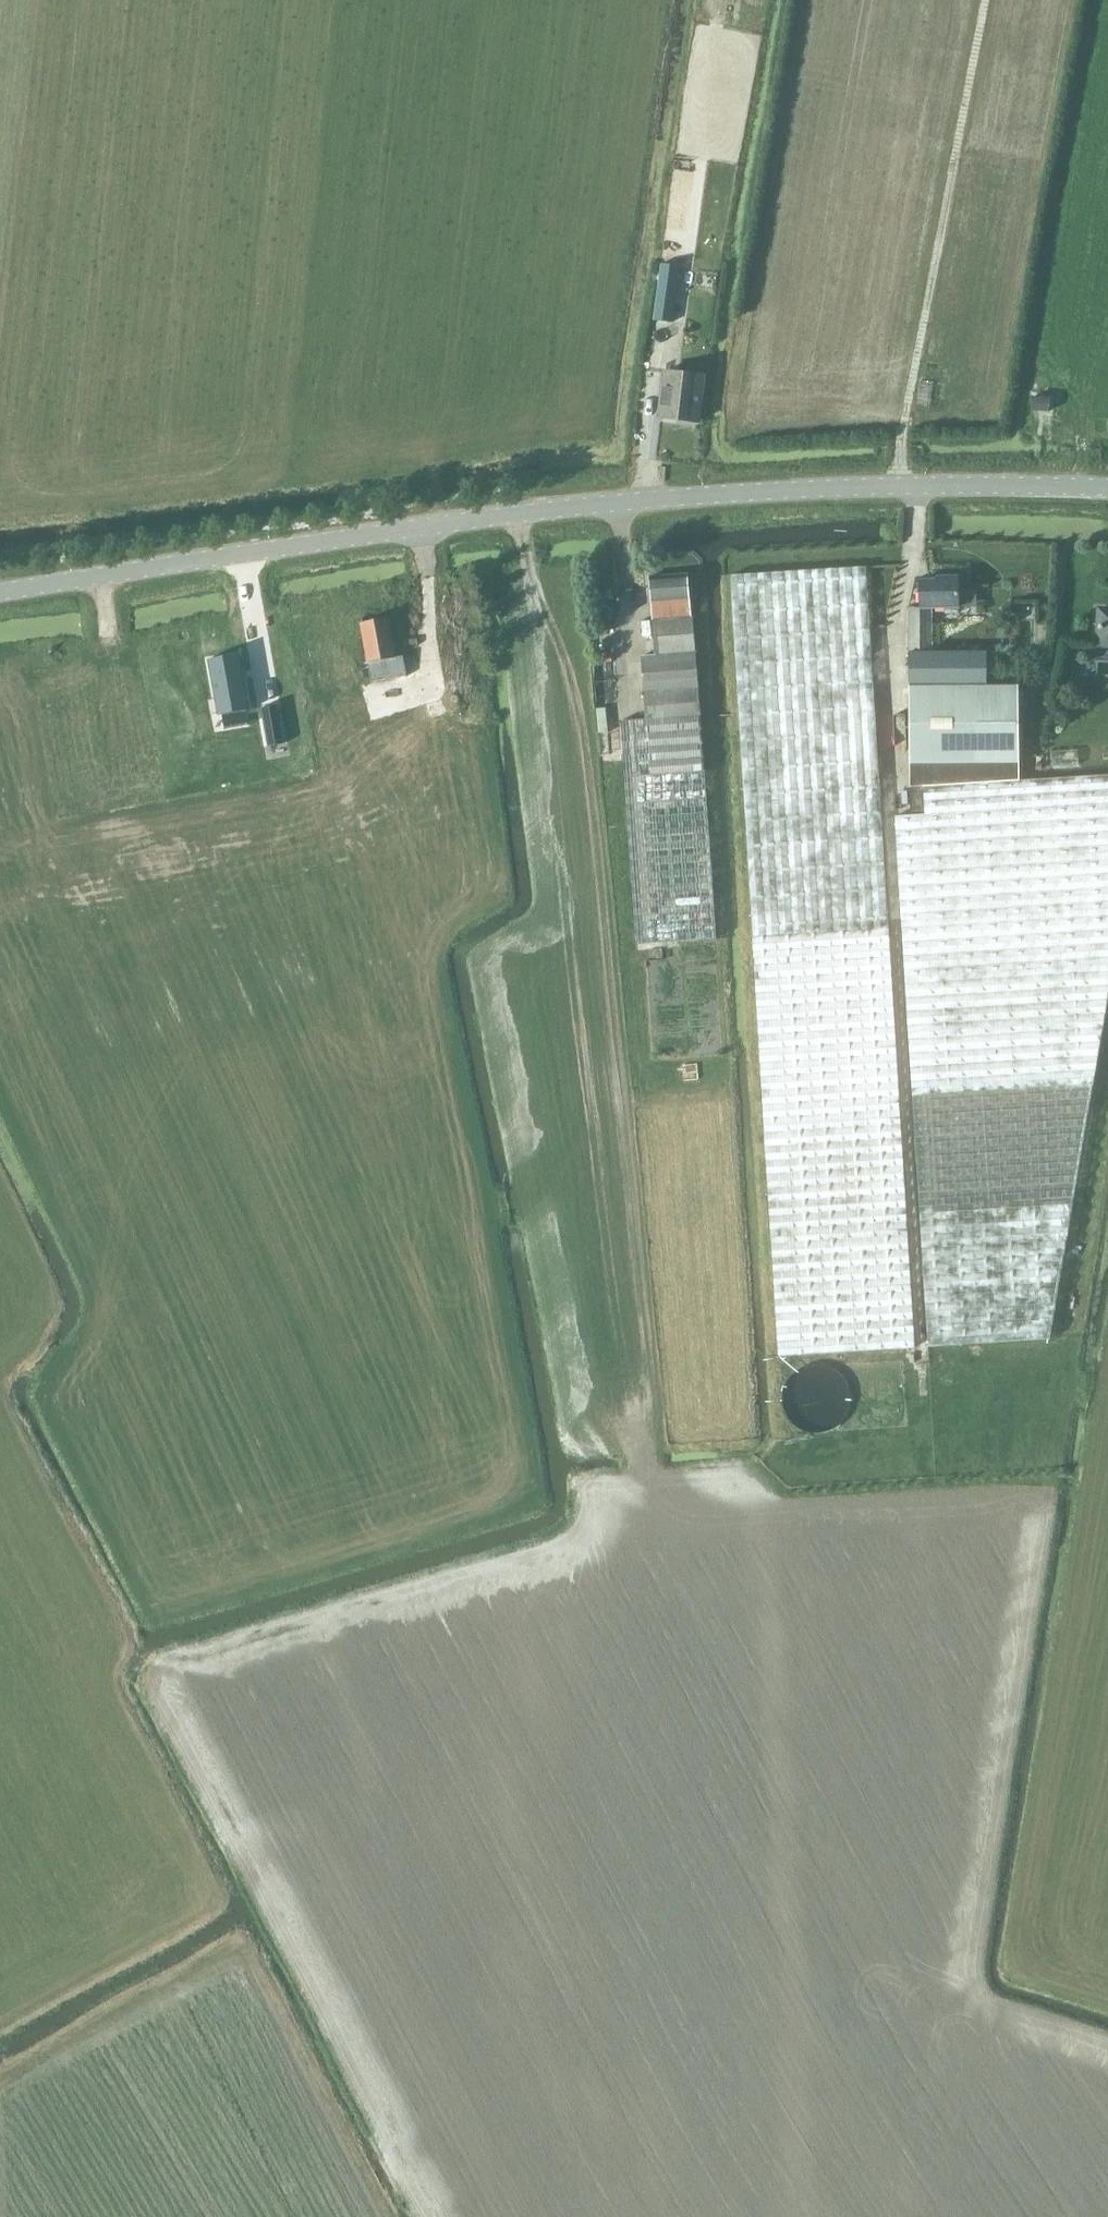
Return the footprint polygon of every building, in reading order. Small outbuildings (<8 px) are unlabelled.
[(679,263),(662,261),(653,320),(671,322),(679,263)] [(711,282),(711,266),(698,266),(698,282),(711,282)] [(708,374),(666,369),(660,418),(702,423),(708,374)] [(1051,398),(1033,396),(1031,410),(1050,412),(1051,398)] [(915,1348),(884,839),(867,567),(731,576),(779,1356),(915,1348)] [(717,938),(701,715),(694,616),(692,616),(689,573),(650,575),(656,654),(642,655),(647,719),(621,720),(637,944),(717,938)] [(912,788),(1018,781),(1017,688),(988,688),(988,653),(980,653),(980,651),(933,652),(932,608),(959,608),(959,577),(937,578),(937,581),(920,581),(921,609),(909,609),(912,788)] [(1098,646),(1107,646),(1107,610),(1100,609),(1098,646)] [(376,646),(367,647),(373,681),(407,675),(422,672),(431,671),(425,638),(410,640),(406,622),(372,627),(376,646)] [(240,654),(209,659),(219,715),(251,709),(240,654)] [(277,712),(262,716),(275,767),(291,762),(277,712)] [(1107,1000),(1107,776),(1018,781),(912,788),(913,816),(896,817),(929,1347),(1051,1339),(1107,1000)] [(438,927),(442,910),(431,907),(426,923),(438,927)] [(846,1410),(846,1405),(846,1399),(844,1393),(841,1386),(837,1381),(831,1377),(826,1374),(819,1372),(813,1371),(808,1371),(800,1373),(793,1377),(789,1381),(784,1386),(781,1392),(779,1399),(779,1405),(779,1411),(781,1417),(784,1423),(789,1429),(793,1433),(800,1436),(808,1438),(813,1438),(819,1438),(826,1436),(831,1433),(836,1428),(841,1423),(844,1417),(846,1410)]
